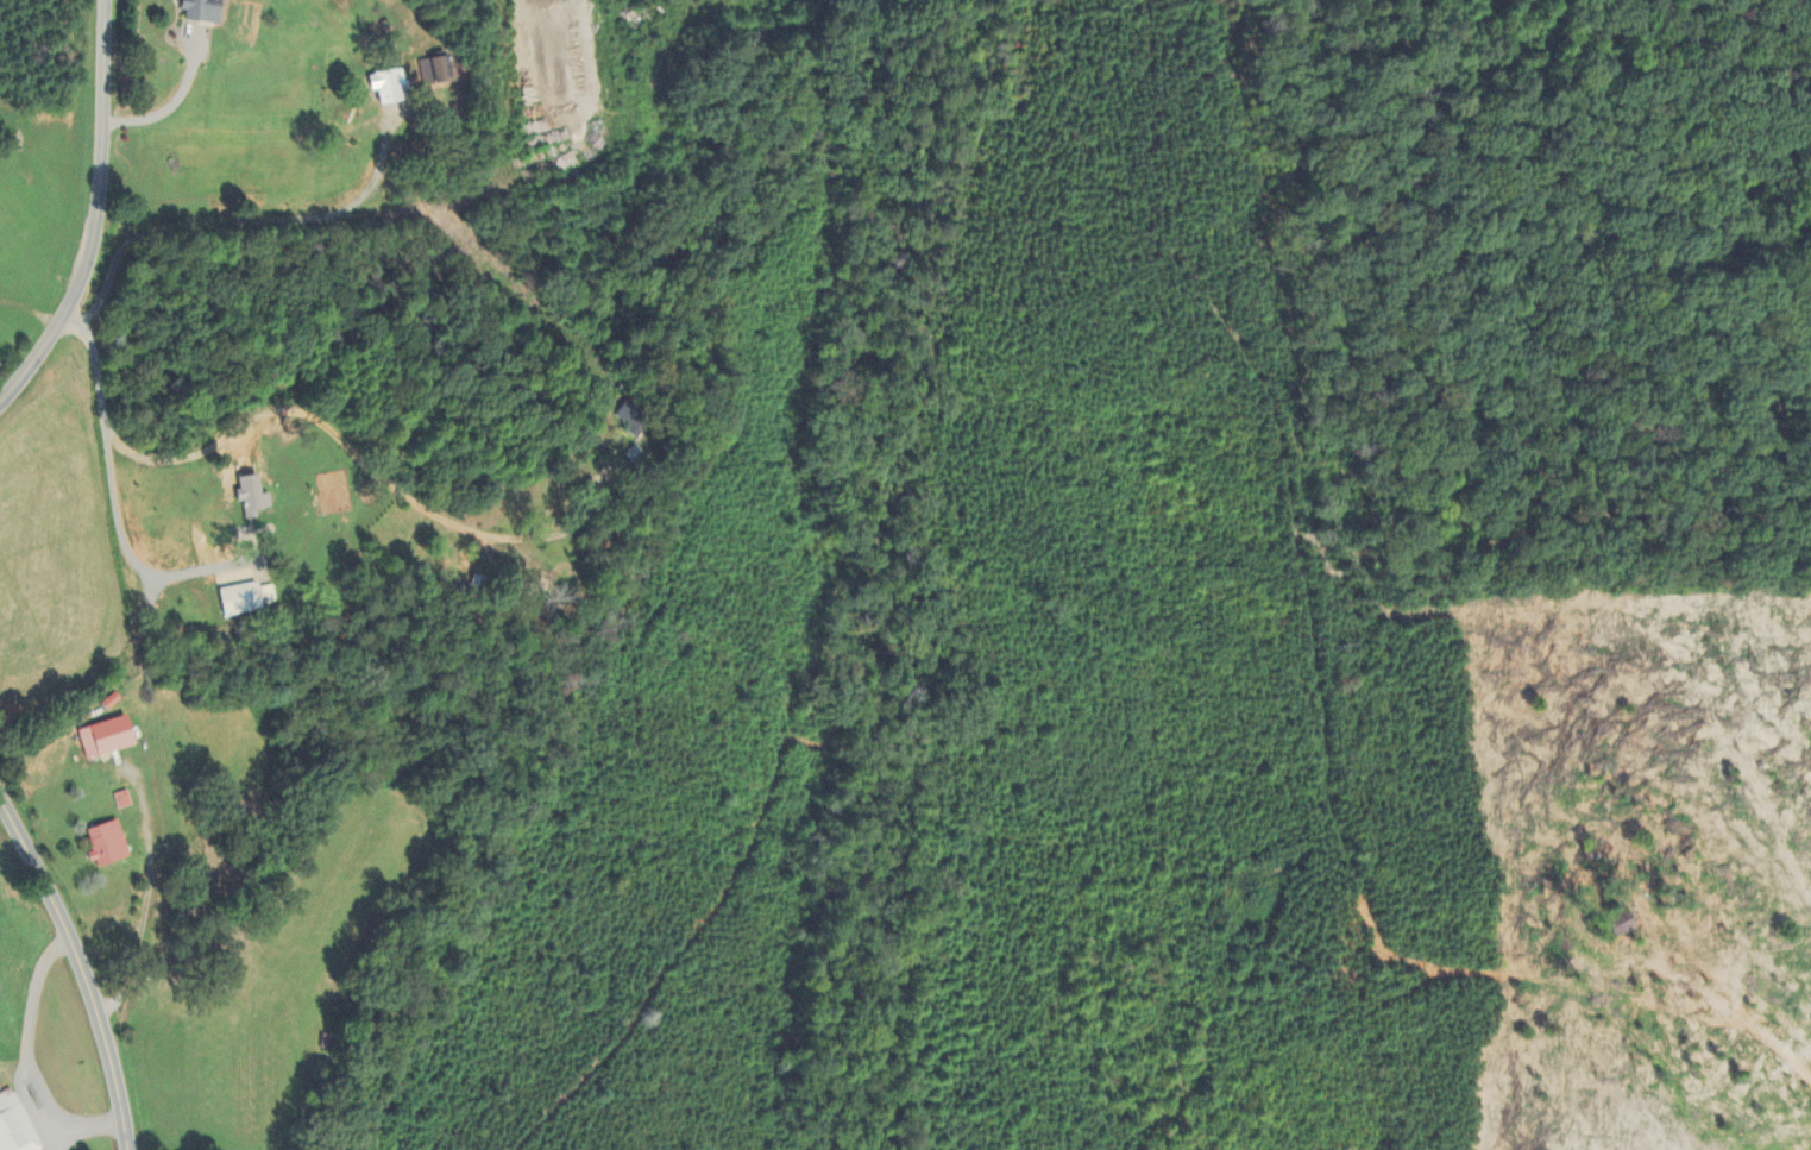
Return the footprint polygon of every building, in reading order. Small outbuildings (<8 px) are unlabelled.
[(217,1),(207,0),(179,0),(176,23),(214,26),(217,1)] [(446,84),(444,59),(419,62),(421,86),(446,84)] [(401,104),(397,73),(365,77),(367,93),(374,92),(376,107),(401,104)] [(260,497),(255,477),(236,481),(238,492),(235,492),(242,523),(256,520),(254,513),(270,510),(266,496),(260,497)] [(221,620),(260,613),(254,585),(217,592),(221,620)] [(76,732),(85,761),(131,747),(123,718),(76,732)] [(117,811),(131,807),(126,792),(113,796),(117,811)] [(93,869),(127,859),(115,822),(82,832),(93,869)] [(13,1092),(0,1099),(0,1149),(40,1149),(13,1092)]
